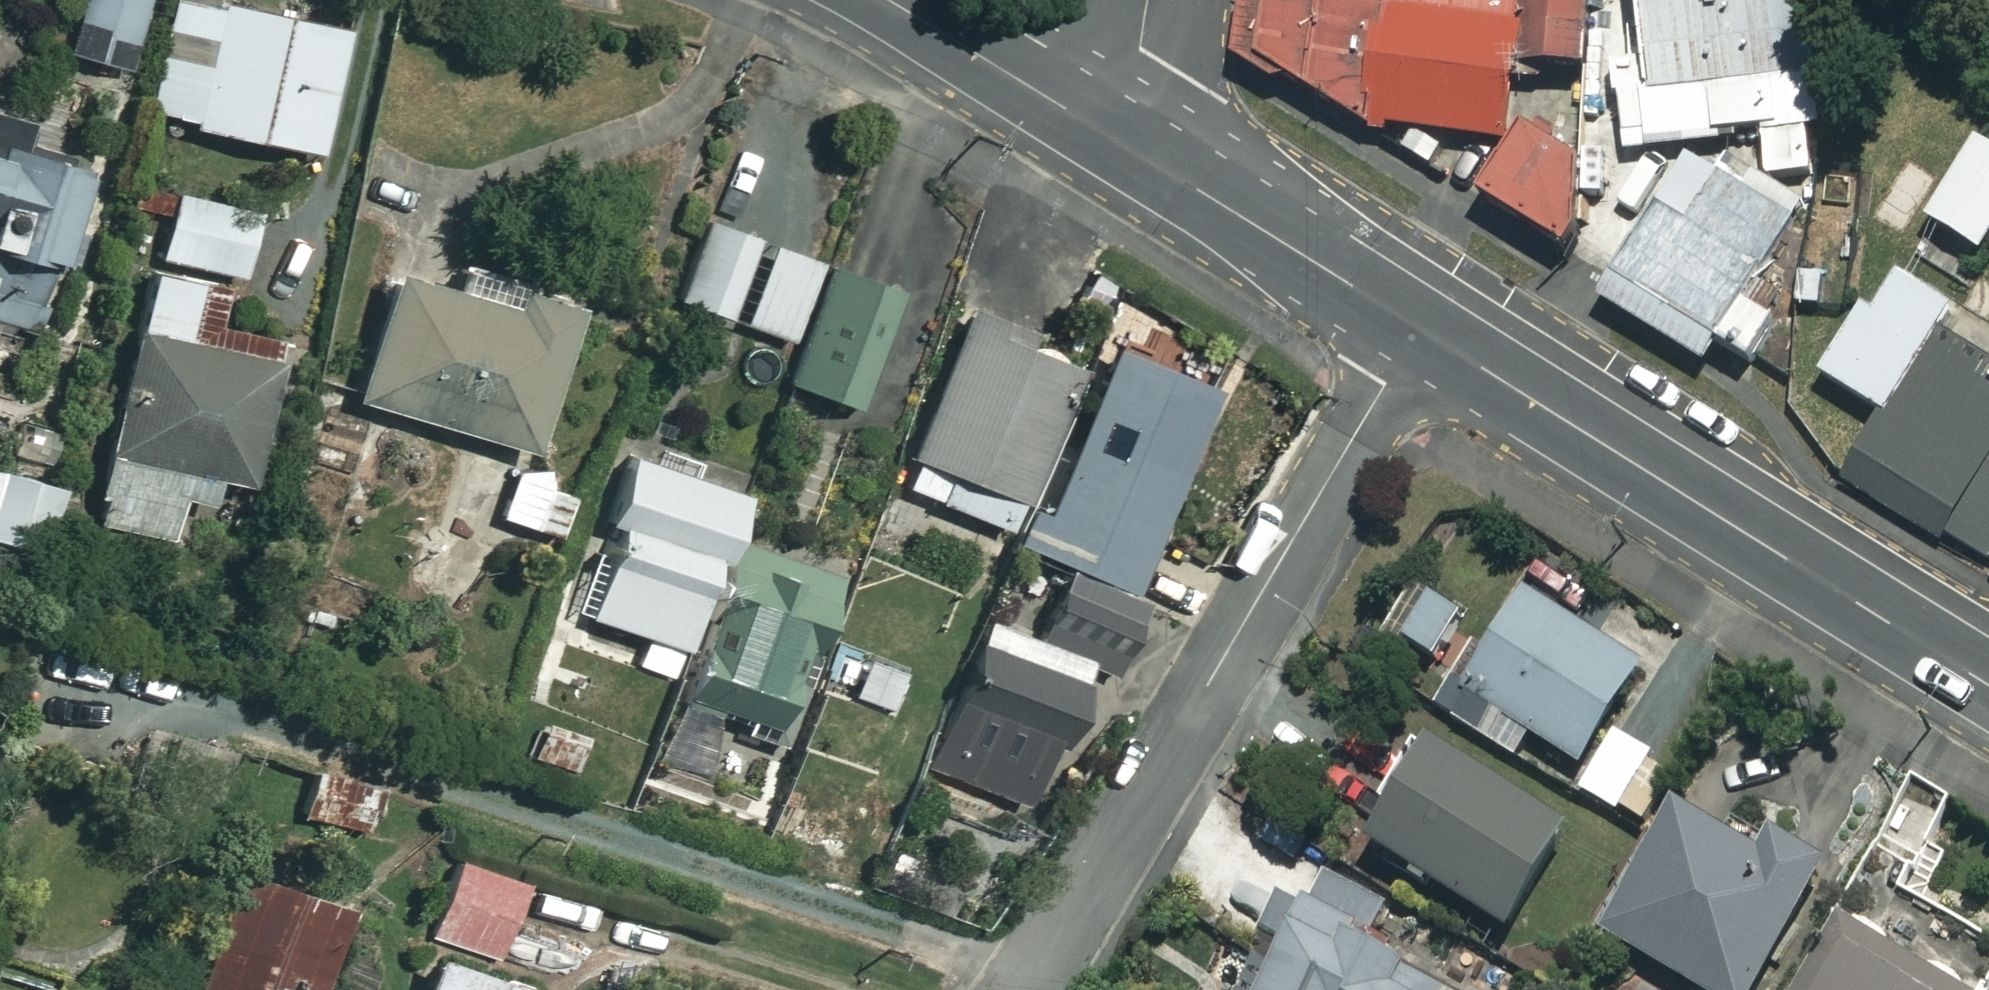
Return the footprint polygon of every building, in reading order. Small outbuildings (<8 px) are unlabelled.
[(61,58),(119,73),(138,0),(75,0),(61,58)] [(195,0),(167,0),(145,119),(312,149),(335,26),(195,0)] [(1238,72),(1265,89),(1273,78),(1366,141),(1508,142),(1508,85),(1583,85),(1584,0),(1351,0),(1302,6),(1295,0),(1258,0),(1246,2),(1237,43),(1238,72)] [(1770,0),(1629,0),(1639,141),(1817,128),(1810,27),(1772,30),(1770,0)] [(0,116),(0,249),(44,263),(75,166),(23,150),(30,126),(0,116)] [(1578,235),(1577,152),(1526,119),(1466,212),(1462,218),(1551,276),(1557,267),(1578,235)] [(1971,134),(1916,221),(1977,260),(1988,241),(1988,145),(1971,134)] [(1792,222),(1714,176),(1683,228),(1651,209),(1600,294),(1595,301),(1698,364),(1703,356),(1712,341),(1749,363),(1773,323),(1742,305),(1792,222)] [(247,207),(165,189),(150,256),(233,274),(247,207)] [(895,288),(698,218),(669,298),(796,344),(783,382),(852,407),(895,288)] [(431,285),(379,270),(342,398),(516,447),(559,297),(438,262),(431,285)] [(1877,266),(1814,378),(1881,415),(1843,481),(1988,563),(1988,466),(1988,464),(1988,366),(1941,339),(1957,311),(1877,266)] [(171,538),(177,495),(212,500),(214,481),(251,487),(270,353),(175,339),(185,276),(135,268),(96,527),(171,538)] [(1024,329),(958,306),(893,488),(1012,531),(1008,542),(1059,560),(1029,644),(1101,670),(1204,383),(1099,345),(1089,371),(1018,345),(1024,329)] [(730,488),(614,453),(594,517),(609,522),(580,616),(681,647),(730,488)] [(574,483),(510,463),(493,517),(557,536),(574,483)] [(0,469),(0,540),(42,548),(55,480),(0,469)] [(787,752),(850,565),(734,526),(653,767),(710,786),(728,732),(787,752)] [(1471,619),(1409,576),(1375,625),(1438,668),(1471,619)] [(1638,663),(1520,588),(1440,712),(1517,761),(1532,738),(1573,765),(1638,663)] [(1076,679),(968,640),(922,768),(1031,806),(1076,679)] [(1671,766),(1611,734),(1578,794),(1638,827),(1671,766)] [(1559,832),(1418,743),(1357,839),(1498,928),(1559,832)] [(1667,806),(1595,934),(1696,989),(1746,989),(1818,862),(1761,831),(1749,852),(1667,806)] [(519,881),(450,859),(426,934),(496,956),(519,881)] [(1382,961),(1408,915),(1319,865),(1248,989),(1434,989),(1382,961)] [(219,870),(182,989),(309,989),(335,905),(219,870)] [(1845,928),(1809,989),(1952,989),(1845,928)] [(420,954),(410,989),(538,989),(539,989),(420,954)]
